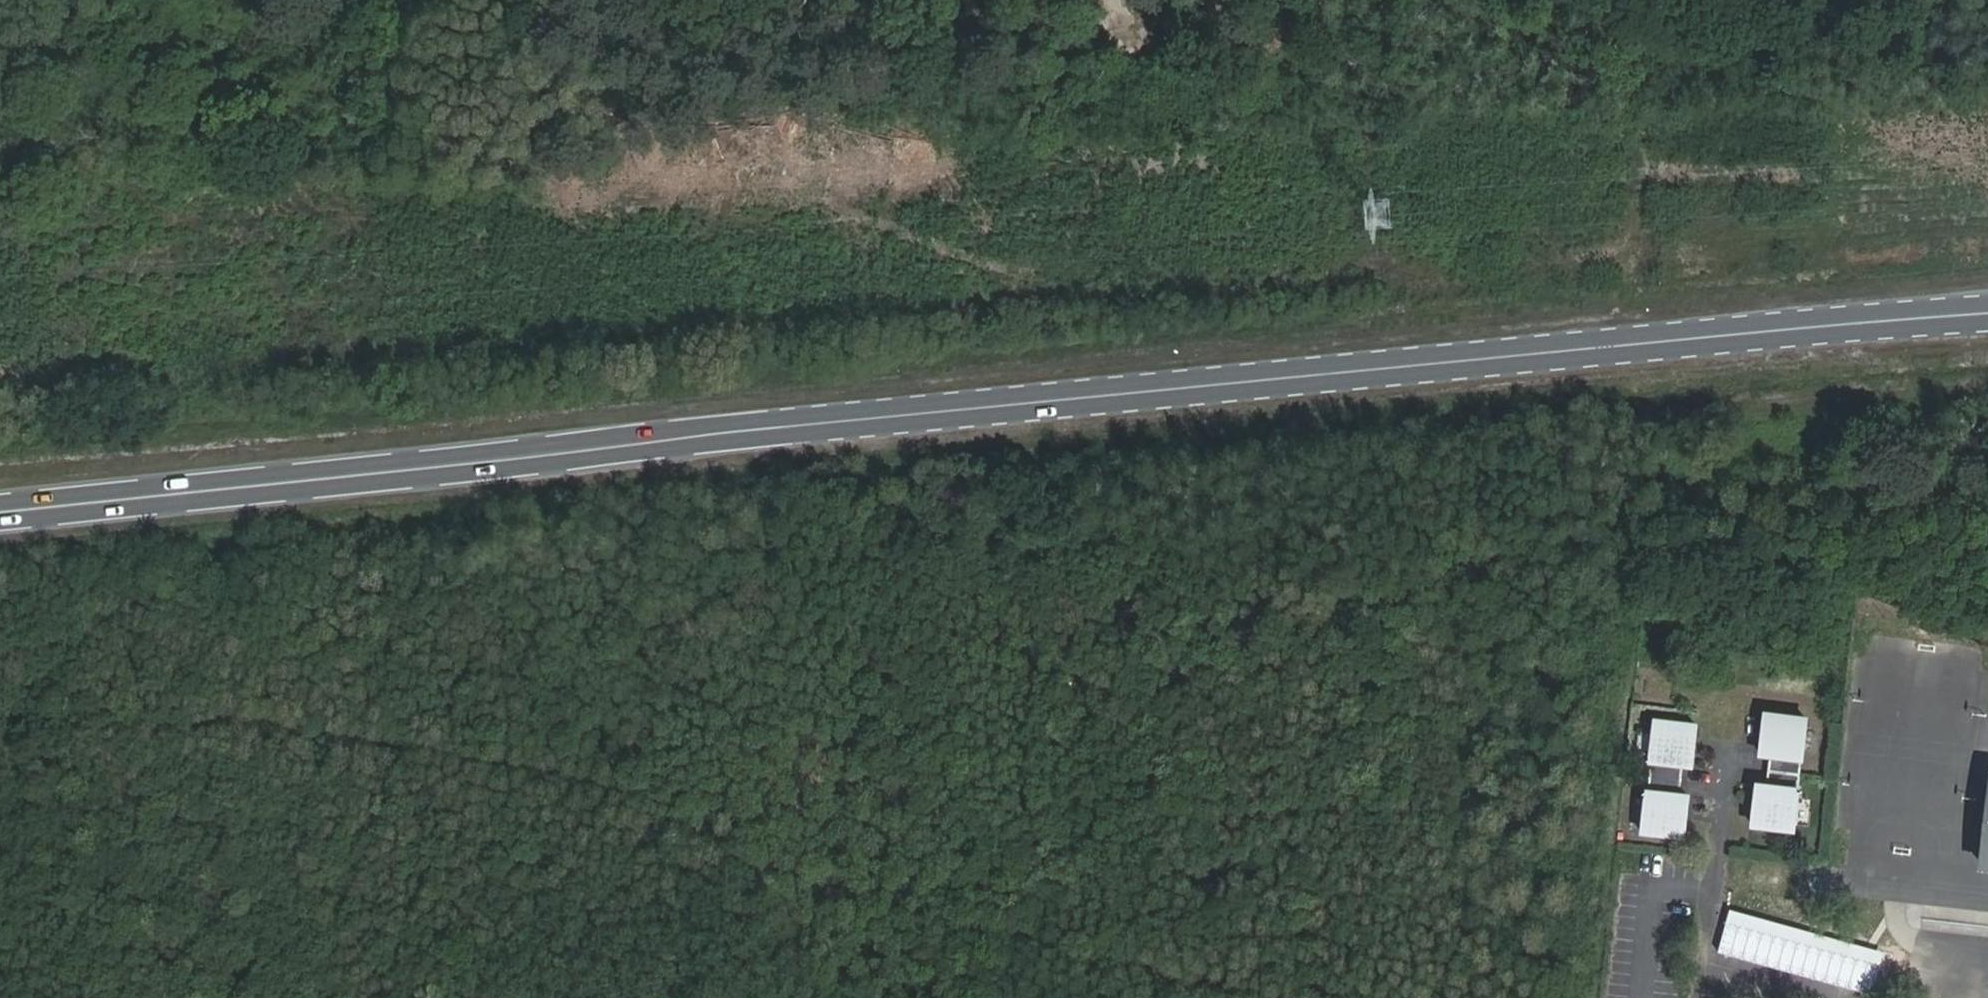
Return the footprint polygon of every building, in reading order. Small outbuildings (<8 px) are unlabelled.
[(1757,821),(1797,825),(1809,714),(1768,710),(1766,726),(1772,727),(1772,734),(1766,734),(1764,750),(1772,751),(1769,782),(1761,781),(1759,797),(1765,798),(1764,805),(1758,805),(1757,821)] [(1699,721),(1658,717),(1646,828),(1687,832),(1689,816),(1683,815),(1684,808),(1690,809),(1691,792),(1683,791),(1686,761),(1695,762),(1697,745),(1690,745),(1691,737),(1697,738),(1699,721)]
